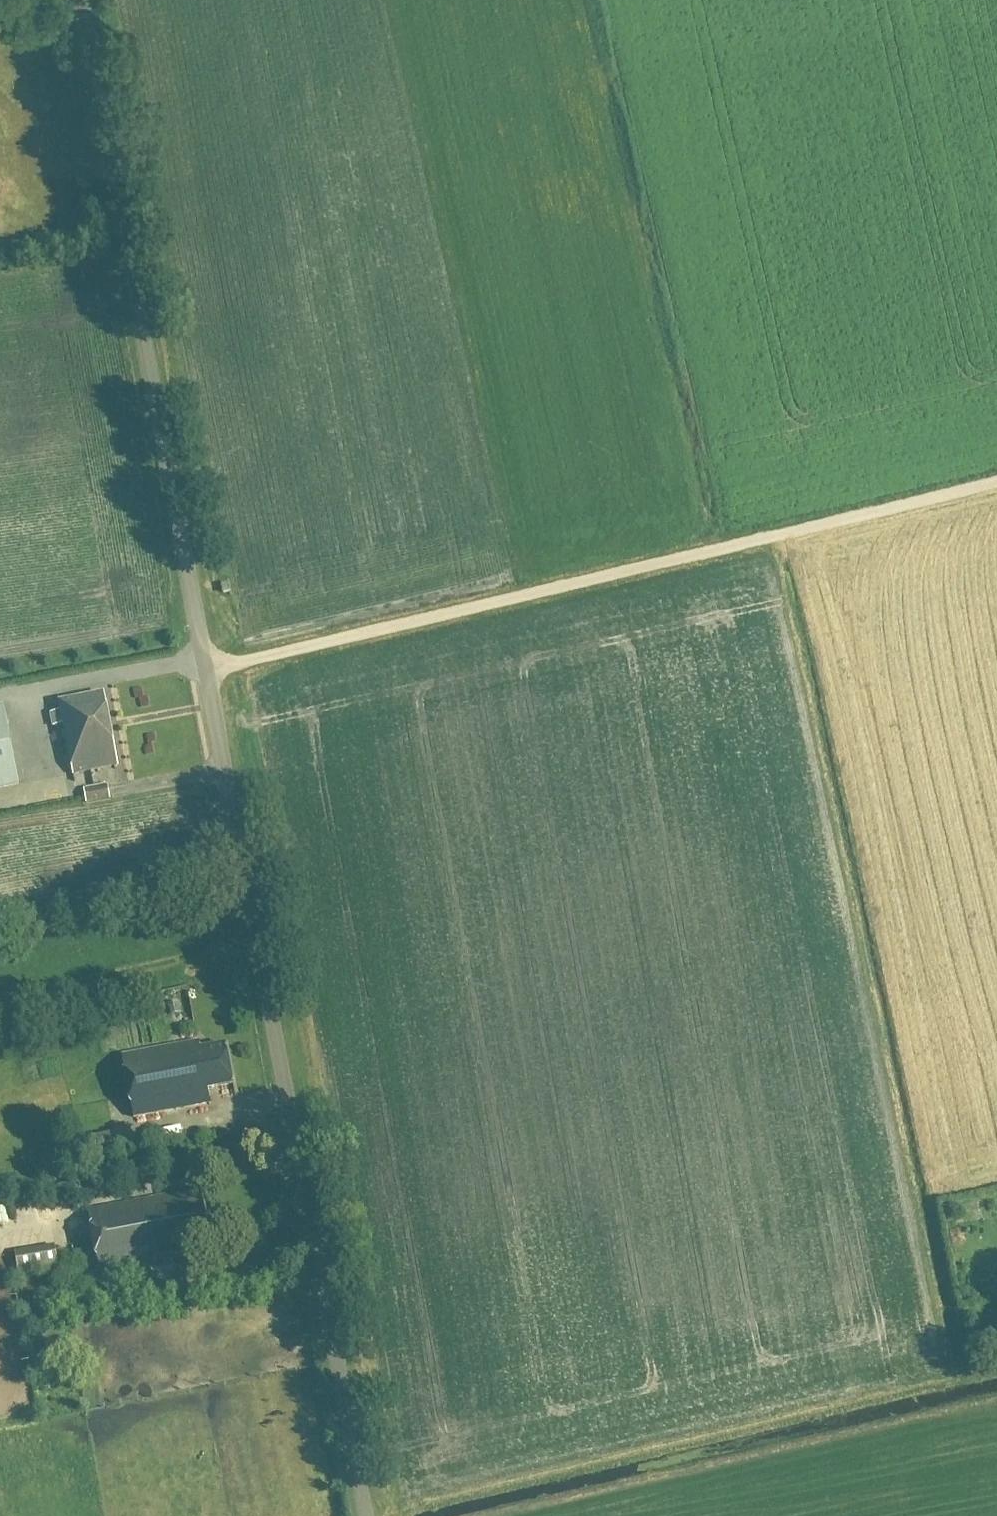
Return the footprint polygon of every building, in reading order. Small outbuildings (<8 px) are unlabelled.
[(230,593),(228,585),(220,586),(222,594),(230,593)] [(103,694),(59,703),(73,775),(117,766),(103,694)] [(18,785),(3,706),(0,706),(0,789),(18,785)] [(86,805),(110,800),(107,784),(83,789),(86,805)] [(122,1057),(134,1119),(210,1104),(207,1090),(233,1085),(225,1045),(201,1049),(199,1042),(122,1057)] [(190,1204),(187,1192),(87,1212),(99,1274),(171,1260),(170,1254),(185,1252),(184,1246),(208,1241),(200,1202),(190,1204)]
